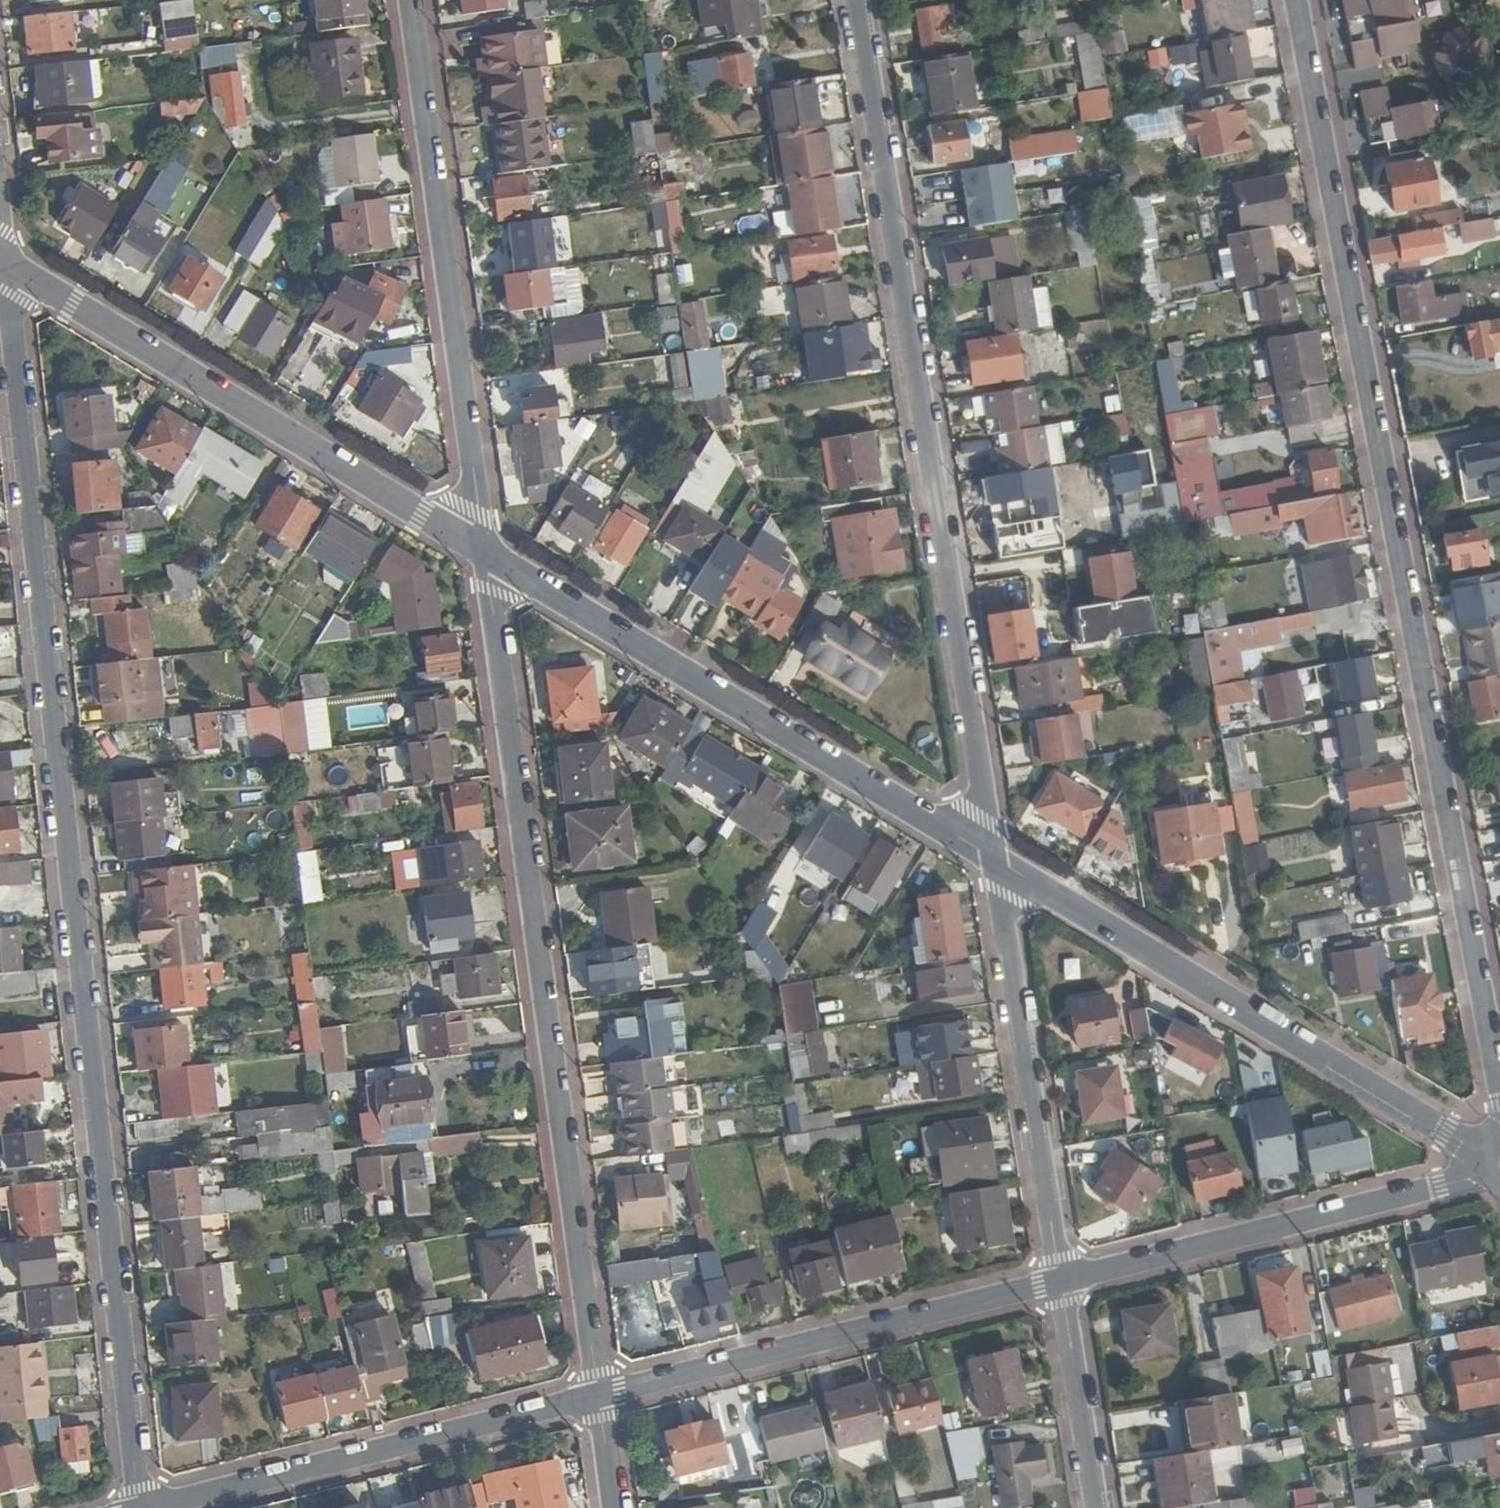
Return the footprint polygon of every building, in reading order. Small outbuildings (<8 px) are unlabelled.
[(359,0),(314,0),(318,32),(362,26),(359,0)] [(457,5),(463,4),(465,13),(505,8),(504,0),(457,0),(457,5)] [(548,14),(546,0),(524,0),(527,17),(548,14)] [(705,43),(759,35),(754,0),(699,0),(705,43)] [(1029,27),(1042,24),(1038,0),(1025,0),(1029,27)] [(1201,5),(1199,0),(1180,0),(1184,11),(1201,5)] [(1242,31),(1251,29),(1246,0),(1200,0),(1206,37),(1212,36),(1242,31)] [(1416,29),(1411,0),(1343,0),(1351,41),(1416,29)] [(1486,10),(1499,8),(1499,0),(1485,0),(1486,10)] [(178,37),(197,35),(193,1),(173,3),(171,3),(178,37)] [(178,37),(171,3),(160,4),(165,39),(178,37)] [(955,43),(953,32),(950,16),(949,4),(916,10),(923,49),(955,44),(955,43)] [(68,12),(23,17),(26,55),(40,54),(40,58),(60,57),(60,51),(72,50),(68,12)] [(950,16),(953,32),(960,31),(958,15),(950,16)] [(1057,36),(1076,32),(1088,30),(1086,19),(1055,24),(1057,36)] [(1445,81),(1480,64),(1462,27),(1427,44),(1445,81)] [(960,31),(953,32),(955,43),(970,40),(968,29),(960,31)] [(1096,87),(1106,86),(1100,56),(1096,29),(1088,30),(1076,32),(1086,89),(1096,87)] [(1418,41),(1416,29),(1351,41),(1355,67),(1382,63),(1381,57),(1395,54),(1408,52),(1406,43),(1418,41)] [(537,67),(547,65),(542,30),(482,38),(484,56),(487,74),(493,73),(537,67)] [(1203,86),(1251,77),(1242,31),(1212,36),(1214,47),(1197,50),(1203,86)] [(167,53),(199,50),(197,35),(178,37),(165,39),(167,53)] [(348,66),(356,65),(361,64),(352,40),(345,41),(348,66)] [(359,92),(356,65),(348,66),(345,41),(309,46),(316,97),(359,92)] [(235,44),(236,54),(252,52),(250,42),(235,44)] [(199,50),(201,68),(237,63),(236,54),(235,44),(199,50)] [(1150,69),(1169,64),(1164,47),(1146,51),(1150,69)] [(750,52),(718,57),(723,88),(755,83),(750,52)] [(931,116),(965,110),(956,53),(922,58),(931,116)] [(487,74),(484,56),(477,57),(479,75),(487,74)] [(85,61),(89,98),(101,97),(97,60),(85,61)] [(85,61),(36,66),(39,105),(89,100),(89,98),(85,61)] [(544,117),(537,67),(493,73),(497,106),(485,108),(487,125),(524,120),(544,117)] [(225,97),(227,116),(228,128),(245,127),(240,74),(212,77),(214,98),(225,97)] [(659,75),(646,77),(650,101),(662,100),(659,75)] [(808,78),(770,84),(778,133),(816,127),(808,78)] [(182,103),(205,100),(203,82),(157,87),(159,105),(182,103)] [(1111,114),(1108,102),(1106,86),(1096,87),(1102,117),(1111,116),(1111,114)] [(1390,156),(1422,150),(1419,135),(1436,132),(1431,101),(1419,103),(1417,95),(1401,98),(1403,106),(1390,108),(1387,87),(1361,92),(1371,144),(1388,141),(1390,156)] [(221,116),(227,116),(225,97),(214,98),(221,116)] [(183,115),(197,114),(205,100),(182,103),(183,115)] [(1240,102),(1232,103),(1237,129),(1244,128),(1240,102)] [(161,117),(183,115),(182,103),(159,105),(161,117)] [(1237,129),(1232,103),(1181,112),(1185,134),(1195,133),(1199,156),(1248,148),(1244,128),(1237,129)] [(78,115),(35,119),(37,138),(49,137),(51,161),(73,159),(71,134),(79,134),(79,133),(78,115)] [(654,130),(652,116),(631,119),(636,152),(657,149),(654,130)] [(926,126),(932,163),(971,157),(968,139),(976,138),(974,128),(967,130),(965,119),(926,126)] [(524,120),(487,125),(484,125),(490,174),(530,168),(524,120)] [(816,127),(778,133),(772,134),(780,183),(786,182),(797,181),(830,176),(822,127),(816,127)] [(668,128),(654,130),(657,149),(671,147),(668,128)] [(71,134),(73,159),(98,157),(96,131),(79,133),(79,134),(71,134)] [(373,133),(330,140),(336,189),(341,188),(343,204),(377,198),(375,184),(380,183),(373,133)] [(1040,155),(1055,152),(1053,135),(1010,142),(1013,159),(1040,155)] [(657,149),(664,200),(675,198),(698,195),(691,145),(671,147),(657,149)] [(187,170),(169,159),(131,221),(149,232),(187,170)] [(1433,159),(1387,167),(1396,212),(1441,203),(1433,159)] [(1006,165),(959,172),(967,228),(1015,221),(1006,165)] [(523,174),(525,191),(536,189),(534,173),(523,174)] [(528,214),(525,191),(523,174),(492,178),(497,218),(528,214)] [(797,181),(786,182),(792,223),(835,217),(833,200),(832,192),(837,191),(835,176),(830,176),(797,181)] [(1258,180),(1266,224),(1289,220),(1281,176),(1258,180)] [(1239,229),(1266,224),(1258,180),(1231,185),(1239,229)] [(79,238),(94,247),(119,204),(82,182),(58,219),(82,233),(79,238)] [(1125,198),(1134,250),(1155,246),(1146,193),(1125,196),(1125,198)] [(343,204),(340,204),(347,252),(391,246),(383,197),(377,198),(343,204)] [(675,198),(664,200),(664,202),(666,214),(668,228),(679,226),(675,198)] [(666,214),(664,202),(652,203),(653,215),(666,214)] [(250,260),(279,214),(266,206),(238,253),(250,260)] [(1096,265),(1086,210),(1069,213),(1079,268),(1096,265)] [(1419,232),(1460,224),(1458,210),(1417,217),(1419,232)] [(286,226),(279,214),(250,260),(263,268),(286,226)] [(131,221),(113,252),(145,272),(164,241),(149,232),(131,221)] [(504,232),(508,261),(544,256),(540,226),(504,232)] [(1228,234),(1237,288),(1257,285),(1288,279),(1299,277),(1295,254),(1273,258),(1267,227),(1228,234)] [(501,262),(508,261),(504,232),(499,232),(501,244),(498,244),(501,262)] [(832,235),(789,242),(794,279),(817,275),(817,270),(837,266),(832,235)] [(1398,235),(1368,241),(1373,265),(1397,260),(1418,256),(1431,254),(1428,239),(1399,245),(1398,235)] [(992,275),(991,271),(986,239),(985,237),(942,245),(948,283),(992,275)] [(986,239),(991,271),(1003,269),(998,237),(986,239)] [(554,264),(586,260),(584,243),(551,248),(554,264)] [(1418,256),(1397,260),(1398,268),(1420,264),(1418,256)] [(170,289),(203,309),(223,278),(189,257),(170,289)] [(677,286),(693,284),(691,264),(675,266),(677,286)] [(506,310),(566,302),(561,267),(501,275),(506,310)] [(657,271),(661,300),(678,298),(674,268),(657,271)] [(334,295),(330,294),(317,321),(362,341),(375,315),(389,322),(407,284),(388,274),(386,278),(376,273),(368,290),(342,278),(334,295)] [(997,335),(1011,333),(1053,325),(1046,286),(1031,289),(1028,273),(989,279),(997,335)] [(1139,275),(1144,305),(1159,302),(1155,281),(1150,282),(1148,273),(1139,275)] [(802,332),(807,331),(828,328),(849,325),(841,275),(795,282),(802,332)] [(1295,318),(1288,279),(1257,285),(1264,324),(1295,318)] [(1432,298),(1429,281),(1397,286),(1404,323),(1467,312),(1464,292),(1432,298)] [(238,336),(271,356),(289,327),(278,320),(283,312),(265,301),(262,305),(255,301),(252,305),(240,298),(224,324),(240,334),(238,336)] [(680,312),(686,348),(708,345),(707,336),(702,299),(679,302),(680,312)] [(602,344),(598,312),(539,320),(542,342),(552,341),(555,365),(585,361),(583,347),(602,344)] [(655,315),(660,352),(686,348),(680,312),(655,315)] [(828,328),(834,373),(844,372),(844,373),(857,372),(881,368),(878,349),(868,351),(864,323),(849,325),(828,328)] [(1486,325),(1486,323),(1467,326),(1469,339),(1472,339),(1476,360),(1492,357),(1492,354),(1499,353),(1499,323),(1486,325)] [(814,381),(845,376),(844,373),(844,372),(834,373),(828,328),(807,331),(814,381)] [(720,334),(722,343),(737,341),(735,332),(720,334)] [(997,335),(963,341),(966,356),(959,357),(964,385),(1019,376),(1011,333),(997,335)] [(707,336),(708,345),(722,343),(720,334),(707,336)] [(1264,365),(1269,395),(1278,393),(1301,389),(1300,386),(1323,382),(1315,340),(1286,345),(1289,360),(1264,365)] [(413,360),(410,345),(364,351),(354,367),(413,360)] [(708,345),(686,348),(693,398),(706,396),(716,395),(708,345)] [(670,352),(675,388),(685,386),(680,350),(670,352)] [(1153,359),(1154,364),(1163,414),(1178,411),(1168,356),(1153,359)] [(357,408),(397,433),(403,424),(408,427),(421,406),(415,403),(418,398),(378,374),(357,408)] [(517,399),(520,419),(553,415),(552,403),(557,402),(556,394),(551,394),(550,385),(519,389),(521,399),(517,399)] [(1041,426),(1034,385),(986,393),(990,416),(984,417),(987,435),(992,434),(996,453),(1000,452),(1004,474),(1054,465),(1047,425),(1041,426)] [(1301,389),(1278,393),(1285,428),(1293,426),(1309,423),(1329,419),(1323,385),(1301,389)] [(671,401),(672,401),(691,399),(689,386),(685,386),(675,388),(669,389),(671,401)] [(706,396),(709,415),(715,415),(716,424),(730,422),(726,393),(716,395),(706,396)] [(123,445),(132,429),(115,431),(111,394),(60,400),(64,429),(71,429),(72,437),(76,436),(78,449),(84,448),(106,446),(123,445)] [(693,398),(692,398),(704,416),(709,415),(706,396),(693,398)] [(1125,434),(1120,406),(1110,407),(1112,420),(1101,422),(1104,437),(1125,434)] [(175,474),(201,432),(162,408),(136,450),(175,474)] [(1178,411),(1163,414),(1169,448),(1199,443),(1193,409),(1178,411)] [(553,418),(510,425),(513,448),(517,448),(520,471),(552,467),(560,466),(553,418)] [(1293,426),(1296,441),(1312,438),(1309,423),(1293,426)] [(64,429),(66,450),(78,449),(76,436),(72,437),(71,429),(64,429)] [(713,430),(686,476),(710,490),(731,456),(728,451),(722,443),(713,430)] [(880,479),(873,431),(820,438),(826,487),(880,479)] [(261,469),(201,432),(175,474),(158,503),(170,524),(206,466),(247,491),(261,469)] [(728,451),(742,449),(741,440),(722,443),(728,451)] [(1199,443),(1169,448),(1172,463),(1201,458),(1199,443)] [(1461,480),(1468,478),(1499,472),(1499,444),(1456,453),(1461,480)] [(106,446),(84,448),(86,464),(108,461),(106,446)] [(1265,446),(1226,453),(1232,487),(1271,480),(1265,446)] [(1307,453),(1315,490),(1336,486),(1328,449),(1307,453)] [(1129,452),(1107,456),(1113,491),(1116,490),(1119,506),(1137,503),(1129,452)] [(1201,458),(1172,463),(1176,486),(1182,522),(1276,505),(1274,493),(1271,480),(1232,487),(1226,453),(1201,458)] [(77,513),(117,508),(112,461),(108,461),(86,464),(72,465),(77,513)] [(552,467),(520,471),(522,487),(554,483),(552,467)] [(1472,501),(1499,496),(1499,472),(1468,478),(1472,501)] [(686,476),(672,499),(684,506),(696,513),(710,490),(686,476)] [(1468,478),(1461,480),(1465,503),(1472,501),(1468,478)] [(556,531),(586,549),(609,509),(567,484),(550,514),(562,521),(556,531)] [(1182,522),(1176,486),(1159,489),(1163,511),(1142,514),(1141,510),(1127,513),(1131,537),(1144,535),(1183,528),(1182,524),(1182,522)] [(257,524),(295,547),(318,510),(280,487),(257,524)] [(1274,493),(1276,505),(1305,499),(1303,488),(1274,493)] [(1182,524),(1183,528),(1186,542),(1282,526),(1280,519),(1304,515),(1309,544),(1359,535),(1356,520),(1350,521),(1346,495),(1182,524)] [(883,510),(881,498),(817,507),(819,523),(832,521),(839,563),(847,562),(849,577),(904,569),(898,529),(886,531),(883,510)] [(672,499),(654,530),(666,537),(684,506),(672,499)] [(125,538),(176,533),(170,524),(158,503),(122,508),(123,520),(125,538)] [(684,506),(666,537),(665,538),(704,562),(723,530),(696,513),(684,506)] [(894,509),(883,510),(886,531),(898,529),(894,509)] [(625,563),(645,529),(617,512),(597,546),(625,563)] [(376,543),(326,513),(305,547),(355,578),(376,543)] [(88,524),(90,534),(115,531),(118,556),(127,556),(125,538),(123,520),(88,524)] [(724,590),(722,594),(757,615),(753,621),(780,637),(803,600),(781,587),(791,569),(776,560),(784,545),(759,530),(724,590)] [(1445,571),(1487,563),(1481,530),(1441,537),(1444,554),(1441,554),(1445,571)] [(76,595),(121,590),(118,556),(115,531),(90,534),(70,536),(76,595)] [(398,634),(438,628),(431,574),(421,575),(419,564),(389,545),(372,572),(383,579),(391,578),(398,634)] [(1337,559),(1345,602),(1366,598),(1358,555),(1337,559)] [(1125,556),(1086,563),(1093,608),(1133,601),(1125,556)] [(1311,608),(1345,602),(1337,559),(1303,565),(1311,608)] [(169,589),(207,585),(196,565),(194,563),(167,566),(169,589)] [(1284,571),(1293,598),(1307,594),(1298,567),(1284,571)] [(1451,582),(1461,631),(1466,630),(1499,624),(1499,573),(1451,582)] [(131,606),(129,593),(92,597),(93,610),(103,609),(109,664),(150,659),(144,605),(131,606)] [(1220,593),(1195,598),(1201,630),(1226,626),(1220,593)] [(822,594),(804,623),(822,635),(808,658),(862,691),(885,653),(843,627),(838,635),(826,628),(840,605),(822,594)] [(1093,608),(1072,612),(1078,648),(1157,633),(1151,598),(1133,601),(1093,608)] [(1360,623),(1356,602),(1311,610),(1315,632),(1360,623)] [(986,611),(994,662),(1021,657),(1013,607),(986,611)] [(1226,626),(1201,630),(1202,637),(1208,669),(1211,685),(1246,679),(1239,646),(1279,639),(1275,617),(1226,626)] [(323,621),(325,642),(357,639),(355,618),(323,621)] [(1499,675),(1499,624),(1466,630),(1476,680),(1496,676),(1499,675)] [(443,684),(459,682),(453,636),(420,640),(425,675),(414,677),(416,688),(443,684)] [(1208,669),(1202,637),(1187,639),(1193,671),(1208,669)] [(315,644),(305,659),(338,655),(337,641),(315,644)] [(1156,679),(1169,677),(1165,653),(1149,655),(1153,680),(1156,679)] [(1027,666),(1016,667),(1023,709),(1066,702),(1067,714),(1075,713),(1104,708),(1102,692),(1083,695),(1077,657),(1050,662),(1039,663),(1027,666)] [(137,679),(157,677),(156,667),(92,674),(95,693),(99,692),(102,719),(127,716),(125,701),(140,700),(137,679)] [(589,670),(546,676),(553,724),(596,718),(589,670)] [(1302,713),(1293,670),(1264,675),(1266,688),(1265,688),(1270,719),(1302,713)] [(1499,675),(1496,676),(1497,677),(1484,680),(1489,703),(1474,706),(1477,723),(1499,719),(1499,676),(1499,675)] [(1258,676),(1246,679),(1211,685),(1212,692),(1214,704),(1253,697),(1252,689),(1260,687),(1258,676)] [(160,697),(157,677),(137,679),(140,700),(160,697)] [(1170,686),(1169,677),(1156,679),(1158,688),(1170,686)] [(1470,682),(1474,706),(1489,703),(1484,680),(1470,682)] [(416,688),(410,688),(412,700),(444,696),(443,684),(416,688)] [(231,701),(248,699),(247,688),(230,690),(231,701)] [(444,696),(412,700),(410,700),(412,712),(415,739),(444,735),(449,735),(444,696)] [(325,698),(279,704),(284,754),(320,750),(316,718),(328,717),(325,698)] [(618,738),(665,767),(686,732),(688,728),(641,700),(618,738)] [(284,754),(279,704),(245,708),(251,758),(284,754)] [(1174,711),(1177,727),(1192,725),(1189,709),(1174,711)] [(220,747),(216,711),(196,714),(196,716),(171,719),(174,737),(199,734),(201,749),(220,747)] [(1377,754),(1369,712),(1334,719),(1342,760),(1377,754)] [(1067,714),(1035,719),(1037,734),(1040,747),(1032,749),(1034,764),(1081,756),(1075,713),(1067,714)] [(1247,717),(1217,723),(1221,741),(1241,737),(1250,735),(1247,717)] [(1330,719),(1315,722),(1316,731),(1332,728),(1330,719)] [(700,740),(686,732),(659,778),(674,786),(677,780),(689,788),(692,783),(734,807),(757,768),(740,758),(738,763),(730,758),(733,754),(702,736),(700,740)] [(1029,736),(1032,749),(1040,747),(1037,734),(1029,736)] [(413,788),(450,784),(444,735),(415,739),(406,740),(408,754),(413,788)] [(1248,790),(1261,788),(1258,773),(1249,775),(1241,737),(1221,741),(1222,747),(1224,759),(1230,794),(1248,790)] [(556,753),(563,805),(608,799),(600,747),(556,753)] [(1210,761),(1224,759),(1222,747),(1209,749),(1210,761)] [(33,765),(31,750),(7,753),(7,756),(8,768),(33,765)] [(738,763),(740,758),(733,754),(730,758),(738,763)] [(12,802),(8,768),(7,756),(0,756),(0,804),(12,802)] [(266,761),(267,776),(282,774),(280,760),(266,761)] [(761,763),(727,820),(772,849),(792,817),(779,809),(789,792),(780,787),(785,778),(761,763)] [(1351,809),(1405,799),(1399,764),(1378,768),(1379,770),(1345,776),(1351,809)] [(1034,810),(1084,840),(1104,806),(1054,777),(1034,810)] [(173,817),(179,817),(177,793),(160,795),(159,781),(111,786),(114,824),(116,824),(161,819),(162,818),(173,817)] [(450,812),(455,812),(458,829),(478,827),(473,786),(452,789),(453,798),(448,799),(450,812)] [(398,790),(356,795),(357,810),(415,803),(413,788),(398,790)] [(1239,846),(1251,843),(1258,842),(1248,790),(1230,794),(1239,846)] [(296,852),(313,850),(307,801),(290,803),(296,852)] [(1161,863),(1220,853),(1211,805),(1152,816),(1161,863)] [(17,851),(12,809),(0,810),(0,853),(17,851)] [(624,809),(566,817),(573,871),(631,863),(624,809)] [(174,826),(173,817),(162,818),(161,819),(162,826),(174,826)] [(829,859),(846,870),(854,856),(866,838),(834,817),(823,835),(838,844),(829,859)] [(1352,826),(1361,876),(1404,867),(1394,818),(1352,826)] [(162,826),(161,819),(116,824),(119,859),(165,856),(162,826)] [(814,850),(829,859),(838,844),(823,835),(814,850)] [(866,838),(854,856),(863,862),(851,882),(884,901),(911,856),(879,836),(875,843),(866,838)] [(1239,846),(1246,886),(1254,885),(1251,869),(1256,868),(1251,843),(1239,846)] [(420,889),(484,881),(480,844),(415,852),(420,889)] [(299,852),(300,877),(317,877),(316,852),(299,852)] [(281,857),(287,905),(299,904),(293,856),(281,857)] [(4,865),(6,885),(27,883),(24,860),(3,863),(4,865)] [(188,917),(194,916),(196,916),(191,865),(132,872),(135,902),(140,902),(142,922),(144,922),(167,919),(188,917)] [(321,869),(323,883),(338,881),(337,867),(321,869)] [(1361,876),(1362,881),(1367,908),(1410,900),(1404,867),(1361,876)] [(1361,876),(1341,879),(1342,885),(1362,881),(1361,876)] [(610,950),(645,945),(654,944),(646,888),(602,894),(610,950)] [(927,962),(963,957),(954,894),(917,897),(927,962)] [(431,952),(454,949),(453,940),(471,938),(466,896),(425,901),(431,952)] [(757,945),(776,911),(758,901),(739,935),(757,945)] [(310,952),(303,903),(299,904),(287,905),(285,906),(291,954),(310,952)] [(1315,922),(1318,938),(1350,932),(1347,915),(1315,922)] [(199,967),(194,916),(188,917),(167,919),(144,922),(146,944),(156,943),(159,971),(161,971),(199,967)] [(1265,943),(1297,939),(1295,925),(1263,929),(1265,943)] [(20,972),(15,926),(0,928),(0,974),(20,972)] [(824,931),(816,944),(828,951),(836,938),(824,931)] [(759,955),(785,972),(794,957),(769,940),(759,955)] [(631,992),(650,990),(645,945),(610,950),(602,951),(586,953),(588,968),(590,967),(591,978),(588,978),(590,993),(611,991),(611,993),(631,990),(631,992)] [(1391,987),(1391,984),(1383,946),(1331,956),(1339,996),(1391,987)] [(299,1004),(316,1002),(313,977),(310,954),(293,956),(299,1004)] [(499,995),(494,955),(454,960),(456,981),(442,983),(443,993),(458,992),(459,1000),(499,995)] [(968,995),(963,957),(927,962),(906,965),(908,975),(915,974),(919,1002),(968,995)] [(203,1005),(199,967),(161,971),(166,1009),(203,1005)] [(0,974),(0,995),(37,991),(35,970),(20,972),(0,974)] [(331,1026),(325,976),(315,977),(313,977),(316,1002),(317,1004),(320,1027),(331,1026)] [(739,992),(770,987),(769,976),(733,981),(733,986),(738,985),(739,992)] [(1391,987),(1400,1034),(1411,1032),(1412,1039),(1417,1038),(1418,1043),(1442,1038),(1436,1010),(1440,1006),(1438,993),(1433,991),(1430,976),(1391,984),(1391,987)] [(784,1034),(805,1031),(820,1029),(811,979),(778,984),(776,984),(784,1034)] [(663,1057),(672,1055),(667,1018),(682,1016),(679,994),(641,999),(644,1017),(631,1019),(630,1016),(612,1019),(614,1032),(601,1034),(606,1065),(610,1064),(615,1064),(617,1063),(660,1057),(663,1057)] [(1111,998),(1072,1004),(1078,1049),(1117,1044),(1111,998)] [(411,1019),(422,1018),(441,1015),(439,1002),(409,1006),(411,1019)] [(306,1054),(323,1052),(320,1030),(320,1027),(317,1004),(300,1005),(306,1054)] [(1150,1035),(1145,1007),(1128,1010),(1133,1040),(1150,1037),(1150,1035)] [(1234,1051),(1145,1007),(1150,1035),(1174,1047),(1171,1056),(1209,1075),(1214,1066),(1224,1071),(1234,1051)] [(427,1060),(466,1056),(460,1013),(441,1015),(422,1018),(427,1060)] [(157,1071),(187,1067),(183,1028),(133,1033),(138,1073),(157,1071)] [(326,1073),(340,1071),(334,1029),(320,1030),(323,1052),(326,1073)] [(785,1039),(788,1055),(799,1053),(802,1076),(812,1076),(812,1078),(819,1078),(818,1074),(829,1073),(822,1032),(806,1034),(805,1031),(784,1034),(785,1039)] [(49,1078),(44,1033),(0,1038),(0,1084),(40,1079),(49,1078)] [(977,1090),(972,1056),(916,1064),(921,1099),(977,1090)] [(664,1088),(660,1057),(617,1063),(615,1064),(620,1095),(621,1095),(625,1094),(664,1088)] [(424,1142),(432,1141),(423,1061),(364,1068),(370,1119),(361,1120),(365,1150),(396,1146),(424,1142)] [(177,1120),(216,1115),(212,1065),(187,1067),(157,1071),(163,1122),(177,1120)] [(1155,1067),(1160,1102),(1173,1100),(1168,1065),(1155,1067)] [(1115,1067),(1075,1073),(1083,1122),(1123,1115),(1115,1067)] [(1242,1087),(1257,1087),(1257,1070),(1242,1070),(1242,1087)] [(328,1074),(331,1101),(356,1097),(353,1071),(328,1074)] [(0,1136),(12,1134),(9,1104),(43,1100),(40,1079),(0,1084),(0,1136)] [(826,1128),(836,1127),(834,1109),(809,1113),(804,1082),(793,1083),(801,1132),(809,1131),(826,1128)] [(669,1088),(664,1088),(625,1094),(629,1125),(668,1119),(673,1119),(669,1088)] [(1246,1113),(1245,1103),(1231,1105),(1233,1115),(1246,1113)] [(279,1151),(325,1144),(333,1143),(330,1125),(317,1127),(314,1105),(277,1110),(276,1107),(246,1111),(248,1126),(274,1123),(279,1151)] [(992,1175),(983,1117),(920,1127),(925,1155),(939,1152),(944,1183),(992,1175)] [(663,1152),(673,1150),(668,1119),(629,1125),(625,1126),(624,1126),(628,1157),(663,1152)] [(179,1137),(177,1120),(163,1122),(134,1125),(137,1142),(179,1137)] [(872,1139),(868,1122),(836,1127),(826,1128),(828,1145),(835,1144),(872,1139)] [(1312,1172),(1370,1159),(1365,1137),(1349,1141),(1345,1122),(1303,1131),(1312,1172)] [(809,1131),(814,1152),(836,1149),(835,1144),(828,1145),(826,1128),(809,1131)] [(801,1132),(786,1134),(790,1156),(814,1152),(809,1131),(801,1132)] [(44,1167),(40,1132),(12,1134),(0,1136),(4,1171),(44,1167)] [(1239,1189),(1231,1153),(1215,1157),(1211,1141),(1186,1147),(1189,1163),(1187,1164),(1195,1200),(1239,1189)] [(326,1155),(336,1155),(334,1142),(333,1143),(325,1144),(326,1155)] [(426,1155),(424,1142),(396,1146),(397,1158),(360,1164),(364,1192),(404,1187),(407,1216),(429,1213),(421,1156),(426,1155)] [(243,1160),(267,1159),(266,1147),(243,1148),(243,1160)] [(719,1253),(692,1148),(676,1150),(673,1150),(663,1152),(670,1179),(687,1175),(706,1255),(716,1254),(719,1253)] [(1290,1162),(1280,1164),(1277,1148),(1256,1151),(1261,1183),(1292,1177),(1290,1162)] [(1106,1172),(1093,1192),(1134,1218),(1147,1198),(1160,1188),(1159,1180),(1118,1153),(1109,1156),(1106,1172)] [(323,1179),(339,1177),(336,1155),(326,1155),(320,1156),(323,1179)] [(157,1222),(163,1222),(226,1215),(263,1211),(261,1193),(198,1200),(195,1169),(151,1173),(157,1222)] [(652,1175),(655,1196),(665,1194),(663,1174),(652,1175)] [(656,1204),(655,1196),(652,1175),(615,1180),(621,1228),(658,1223),(657,1209),(665,1208),(664,1203),(656,1204)] [(13,1188),(19,1240),(58,1236),(53,1183),(13,1188)] [(1005,1205),(1001,1185),(949,1193),(958,1248),(1005,1241),(999,1206),(1005,1205)] [(888,1203),(891,1217),(908,1215),(907,1200),(888,1203)] [(163,1222),(168,1270),(175,1269),(203,1267),(200,1234),(228,1231),(226,1215),(163,1222)] [(845,1283),(904,1269),(891,1218),(833,1232),(845,1283)] [(1407,1245),(1417,1290),(1488,1274),(1478,1224),(1443,1232),(1444,1237),(1407,1245)] [(482,1245),(488,1296),(533,1290),(526,1239),(482,1245)] [(16,1244),(20,1285),(55,1281),(50,1240),(16,1244)] [(793,1268),(831,1259),(827,1241),(789,1250),(793,1268)] [(436,1302),(421,1242),(405,1244),(420,1305),(436,1302)] [(695,1329),(735,1318),(725,1278),(723,1279),(716,1254),(706,1255),(699,1256),(702,1271),(706,1284),(685,1289),(695,1329)] [(699,1256),(655,1261),(658,1280),(699,1275),(699,1272),(702,1271),(699,1256)] [(729,1278),(764,1269),(761,1258),(747,1261),(747,1263),(727,1268),(729,1278)] [(838,1288),(831,1259),(793,1268),(800,1297),(838,1288)] [(209,1320),(225,1319),(219,1265),(203,1267),(175,1269),(178,1298),(181,1298),(184,1323),(209,1320)] [(773,1305),(764,1269),(729,1278),(733,1293),(747,1289),(752,1310),(773,1305)] [(1218,1345),(1236,1341),(1240,1359),(1274,1352),(1271,1341),(1308,1333),(1294,1271),(1258,1279),(1265,1313),(1213,1324),(1218,1345)] [(1318,1295),(1323,1320),(1338,1317),(1341,1330),(1398,1317),(1389,1279),(1318,1295)] [(70,1287),(28,1292),(32,1329),(74,1324),(73,1312),(78,1311),(77,1299),(72,1300),(70,1287)] [(450,1300),(436,1302),(420,1305),(423,1318),(424,1319),(452,1315),(450,1300)] [(1168,1306),(1123,1313),(1130,1358),(1175,1351),(1168,1306)] [(431,1349),(432,1353),(460,1344),(455,1315),(452,1315),(424,1319),(431,1349)] [(424,1319),(423,1318),(409,1321),(416,1353),(431,1349),(424,1319)] [(471,1332),(482,1379),(544,1365),(534,1318),(471,1332)] [(184,1323),(165,1325),(169,1366),(213,1361),(209,1320),(184,1323)] [(351,1351),(355,1368),(363,1404),(380,1400),(377,1387),(397,1382),(394,1368),(404,1365),(394,1324),(371,1329),(374,1345),(351,1351)] [(1498,1326),(1458,1334),(1462,1353),(1499,1346),(1499,1338),(1498,1326)] [(0,1349),(0,1398),(3,1424),(4,1424),(33,1421),(45,1419),(37,1345),(0,1349)] [(970,1360),(984,1414),(1026,1403),(1012,1349),(970,1360)] [(1328,1350),(1312,1351),(1315,1378),(1331,1376),(1328,1350)] [(77,1355),(41,1359),(45,1396),(81,1391),(77,1355)] [(1499,1403),(1497,1386),(1499,1386),(1499,1365),(1499,1357),(1452,1365),(1460,1409),(1499,1403)] [(1204,1397),(1231,1393),(1225,1361),(1198,1365),(1204,1397)] [(1387,1362),(1348,1369),(1355,1406),(1391,1398),(1393,1399),(1387,1362)] [(326,1417),(364,1408),(363,1404),(355,1368),(317,1377),(326,1417)] [(285,1428),(325,1418),(314,1375),(275,1385),(285,1428)] [(942,1418),(932,1381),(891,1391),(901,1429),(942,1418)] [(169,1390),(175,1441),(219,1436),(213,1385),(169,1390)] [(885,1435),(873,1387),(828,1398),(840,1447),(885,1435)] [(1189,1453),(1240,1446),(1231,1393),(1204,1397),(1181,1400),(1189,1453)] [(1399,1435),(1391,1398),(1355,1406),(1349,1407),(1357,1444),(1399,1435)] [(827,1448),(817,1410),(757,1424),(758,1426),(766,1458),(767,1462),(827,1448)] [(45,1419),(33,1421),(39,1445),(54,1443),(53,1438),(62,1437),(61,1430),(62,1430),(60,1418),(46,1419),(45,1419)] [(666,1476),(717,1463),(706,1422),(690,1426),(690,1423),(670,1428),(671,1431),(655,1435),(666,1476)] [(61,1430),(62,1437),(64,1465),(89,1462),(86,1427),(62,1430),(61,1430)] [(980,1449),(976,1429),(946,1435),(958,1480),(975,1477),(973,1462),(979,1461),(977,1449),(980,1449)] [(1421,1449),(1425,1471),(1486,1460),(1489,1477),(1499,1475),(1499,1434),(1421,1449)] [(1045,1475),(1040,1444),(1024,1446),(1023,1441),(992,1446),(1004,1507),(1005,1507),(1033,1504),(1029,1478),(1045,1475)] [(9,1495),(35,1488),(24,1444),(0,1450),(0,1491),(8,1489),(9,1495)] [(1245,1445),(1240,1446),(1189,1453),(1155,1457),(1163,1507),(1173,1507),(1184,1507),(1208,1504),(1219,1502),(1214,1468),(1248,1463),(1245,1445)] [(559,1459),(482,1473),(489,1503),(514,1499),(516,1507),(569,1507),(559,1459)] [(89,1462),(64,1465),(66,1477),(90,1474),(89,1462)] [(476,1505),(469,1480),(453,1484),(454,1489),(419,1498),(422,1507),(477,1507),(476,1505)] [(657,1485),(659,1502),(677,1500),(677,1483),(657,1485)] [(1375,1487),(1353,1491),(1356,1507),(1379,1507),(1375,1487)] [(1251,1498),(1219,1502),(1208,1504),(1209,1507),(1253,1507),(1251,1498)]
